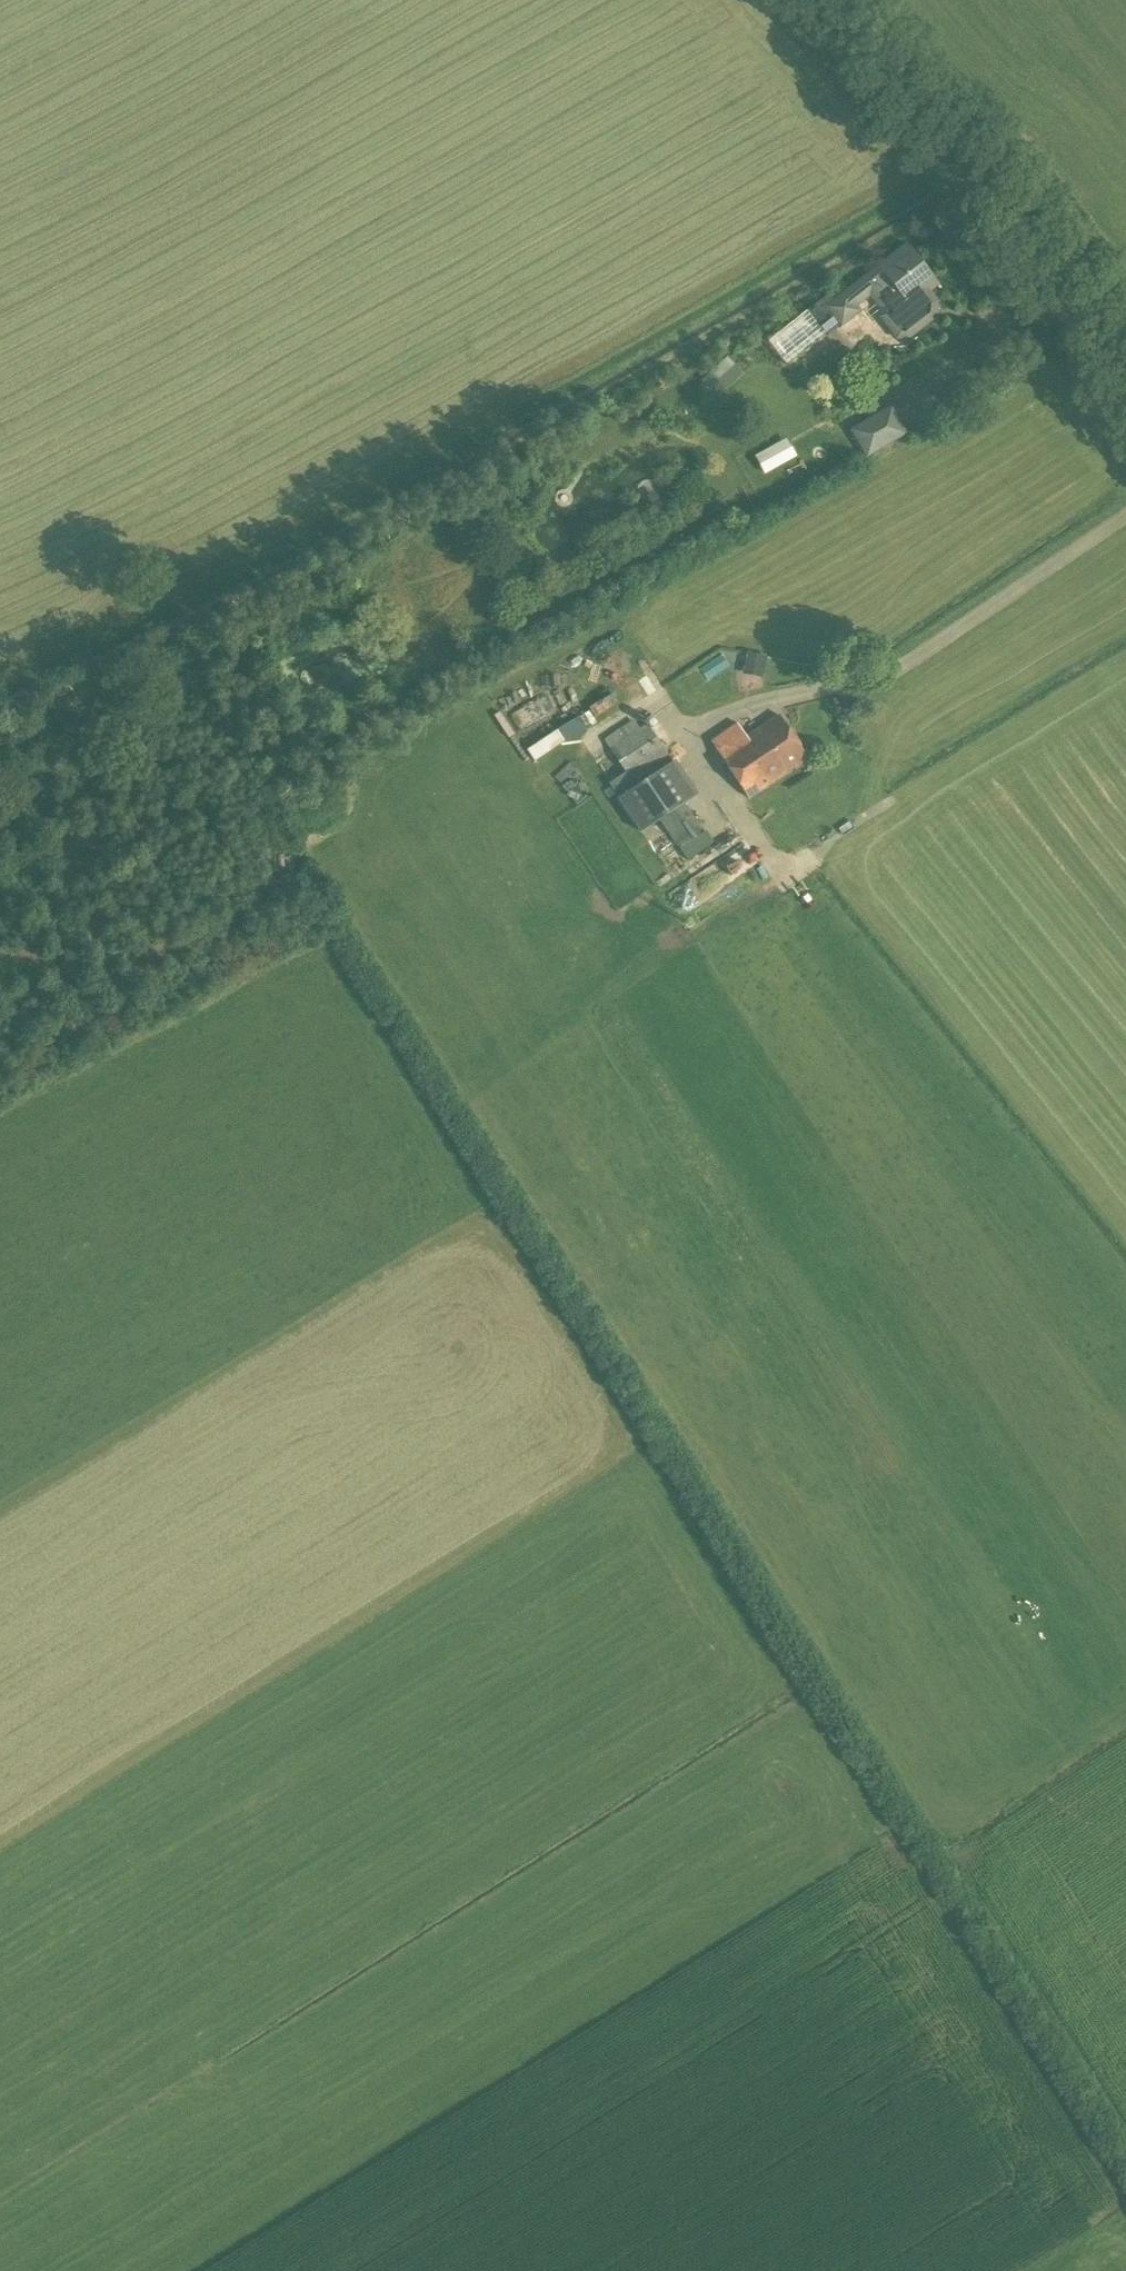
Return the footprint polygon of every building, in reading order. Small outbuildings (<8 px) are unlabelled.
[(935,301),(928,292),(938,285),(906,244),(832,302),(827,295),(807,311),(826,335),(838,325),(841,327),(854,317),(855,306),(872,293),(879,293),(888,304),(886,315),(901,334),(911,326),(916,331),(930,320),(928,317),(930,315),(931,308),(929,305),(935,301)] [(730,359),(715,374),(730,389),(745,374),(730,359)] [(866,458),(907,434),(891,407),(850,431),(866,458)] [(764,474),(796,456),(786,438),(754,456),(764,474)] [(762,678),(766,656),(746,652),(742,674),(762,678)] [(809,759),(781,716),(747,738),(738,724),(710,742),(746,799),(809,759)] [(609,785),(617,798),(672,761),(647,723),(639,728),(633,719),(603,739),(626,773),(609,785)] [(558,730),(527,747),(535,761),(566,744),(558,730)] [(684,803),(659,820),(678,848),(703,831),(684,803)]
